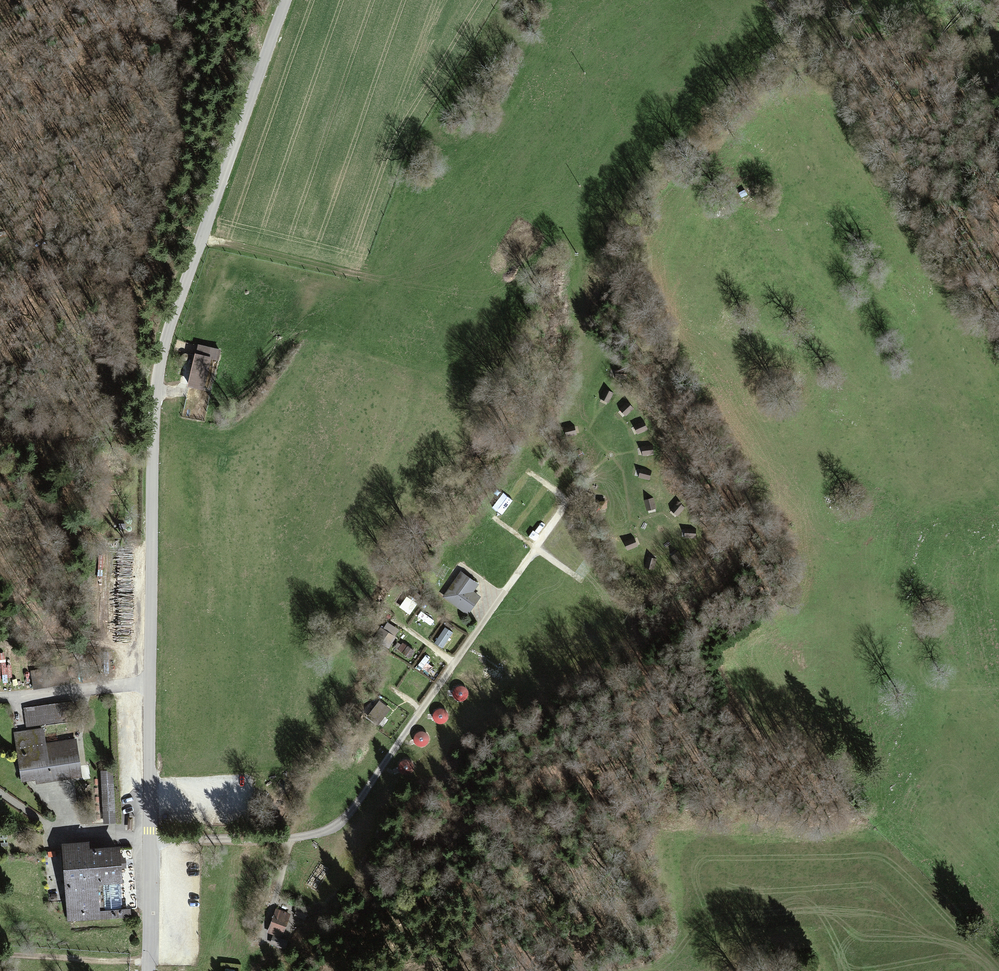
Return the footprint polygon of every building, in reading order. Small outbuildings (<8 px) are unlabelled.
[(194,356),(188,388),(205,391),(211,359),(194,356)] [(616,372),(615,378),(624,380),(625,373),(616,372)] [(613,394),(605,390),(600,399),(608,403),(613,394)] [(633,409),(627,402),(620,409),(626,415),(633,409)] [(644,423),(635,426),(638,434),(647,430),(644,423)] [(576,434),(574,427),(564,429),(566,436),(576,434)] [(652,446),(642,447),(643,455),(653,455),(652,446)] [(641,469),(639,477),(649,480),(651,471),(641,469)] [(645,500),(647,510),(656,508),(653,498),(645,500)] [(677,502),(671,510),(678,515),(684,507),(677,502)] [(696,530),(685,529),(684,537),(695,538),(696,530)] [(638,546),(634,538),(624,542),(628,551),(638,546)] [(681,555),(674,560),(679,568),(687,563),(681,555)] [(656,559),(647,557),(645,567),(654,569),(656,559)] [(461,573),(444,597),(468,614),(480,598),(472,592),(478,585),(461,573)] [(396,638),(383,628),(375,639),(389,648),(396,638)] [(445,629),(435,643),(442,647),(452,633),(445,629)] [(413,652),(403,645),(399,651),(410,658),(413,652)] [(463,701),(466,700),(467,698),(468,696),(468,693),(468,691),(466,689),(464,687),(462,686),(459,686),(457,687),(455,689),(454,691),(453,693),(453,696),(454,698),(456,700),(458,701),(461,701),(463,701)] [(65,700),(23,707),(26,727),(68,721),(65,700)] [(378,726),(390,710),(379,702),(367,718),(378,726)] [(447,721),(448,719),(449,716),(448,713),(446,711),(444,710),(441,709),(439,709),(437,710),(435,712),(433,714),(433,716),(433,719),(434,721),(436,723),(438,724),(441,725),(443,724),(446,723),(447,721)] [(42,727),(13,732),(21,782),(78,774),(72,739),(45,743),(42,727)] [(415,734),(414,736),(413,739),(413,741),(414,744),(416,746),(419,747),(421,747),(424,747),(426,745),(428,744),(429,741),(429,739),(428,736),(427,734),(425,733),(422,732),(420,732),(417,732),(415,734)] [(398,768),(398,771),(400,773),(402,774),(405,775),(407,775),(410,774),(412,773),(413,770),(414,768),(413,766),(412,763),(411,761),(409,760),(406,760),(404,760),(401,761),(399,763),(398,765),(398,768)] [(96,769),(98,815),(115,814),(113,768),(96,769)] [(88,840),(60,842),(64,896),(66,921),(124,916),(118,844),(88,847),(88,840)] [(275,908),(267,931),(279,935),(281,930),(283,931),(289,913),(275,908)]
